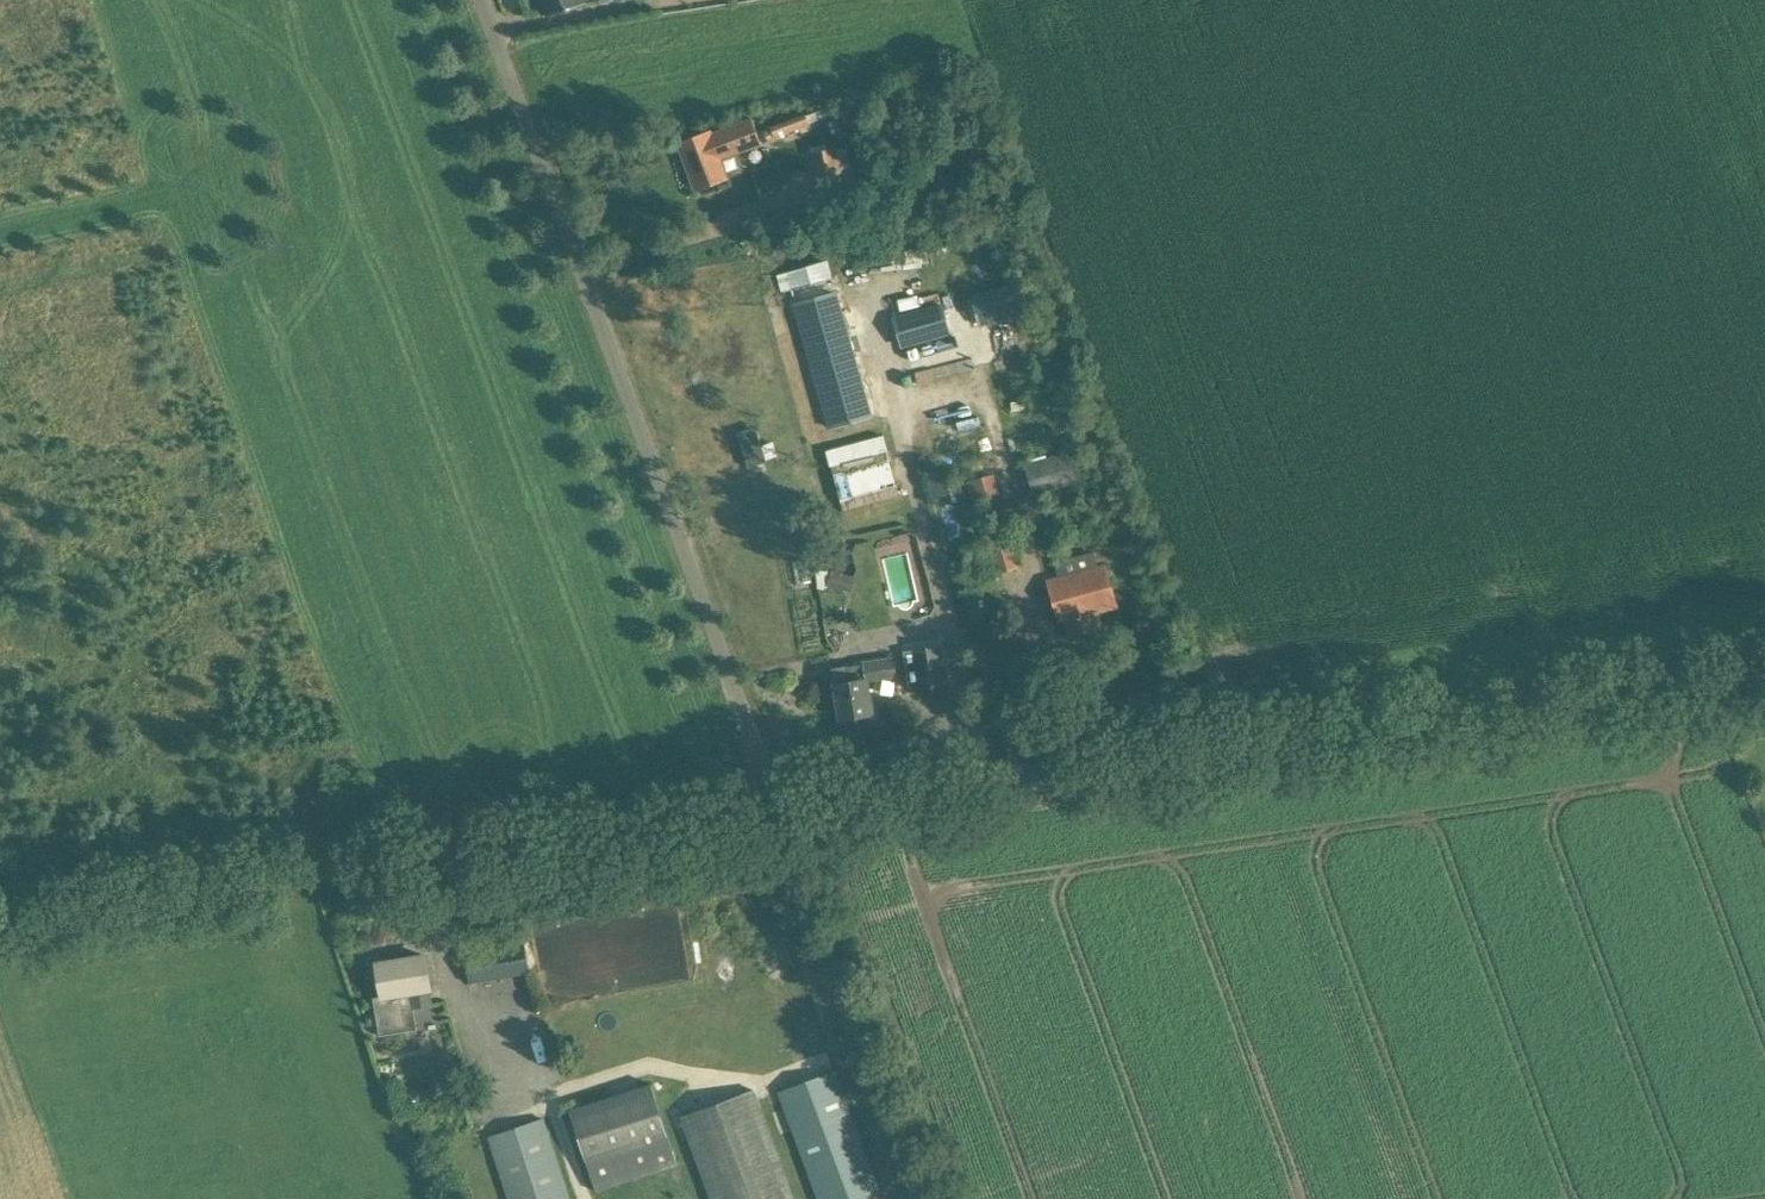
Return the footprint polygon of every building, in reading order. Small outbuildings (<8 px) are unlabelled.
[(545,11),(546,15),(586,3),(585,0),(538,0),(540,9),(545,11)] [(801,132),(811,128),(806,114),(770,127),(774,137),(800,128),(801,132)] [(751,117),(701,135),(679,143),(696,189),(718,181),(746,170),(738,152),(761,143),(751,117)] [(834,135),(845,131),(840,117),(828,121),(834,135)] [(839,150),(838,148),(813,153),(823,200),(847,196),(845,183),(855,181),(848,148),(839,150)] [(806,343),(830,427),(889,410),(879,376),(865,380),(850,328),(863,325),(859,312),(846,316),(830,260),(776,276),(796,345),(806,343)] [(972,296),(981,327),(1038,309),(1028,277),(1017,281),(1014,270),(976,282),(979,294),(972,296)] [(895,317),(904,349),(952,335),(942,303),(895,317)] [(738,432),(749,467),(767,461),(766,458),(778,455),(772,435),(761,438),(757,426),(738,432)] [(1026,464),(1035,496),(1084,482),(1075,451),(1069,453),(1065,438),(1032,447),(1036,461),(1026,464)] [(980,477),(967,480),(974,507),(988,504),(980,477)] [(988,533),(999,574),(1020,568),(1009,527),(988,533)] [(1050,579),(1055,598),(1060,621),(1062,620),(1066,635),(1101,626),(1097,611),(1117,606),(1106,565),(1099,567),(1095,551),(1055,561),(1059,577),(1050,579)] [(970,564),(974,578),(985,574),(981,561),(970,564)] [(825,587),(848,594),(853,578),(830,571),(825,587)] [(915,650),(918,671),(921,694),(948,691),(941,646),(915,650)] [(894,658),(856,664),(833,668),(841,718),(874,713),(868,679),(897,674),(894,658)] [(530,972),(525,943),(466,952),(471,981),(530,972)] [(378,963),(383,995),(373,996),(380,1035),(417,1029),(414,1008),(433,1005),(425,955),(378,963)] [(789,1114),(822,1198),(883,1198),(844,1094),(835,1070),(781,1091),(789,1114)] [(570,1110),(588,1167),(596,1191),(677,1165),(652,1084),(570,1110)] [(755,1089),(681,1117),(712,1198),(796,1198),(755,1089)] [(510,1198),(570,1198),(544,1118),(490,1136),(510,1198)]
